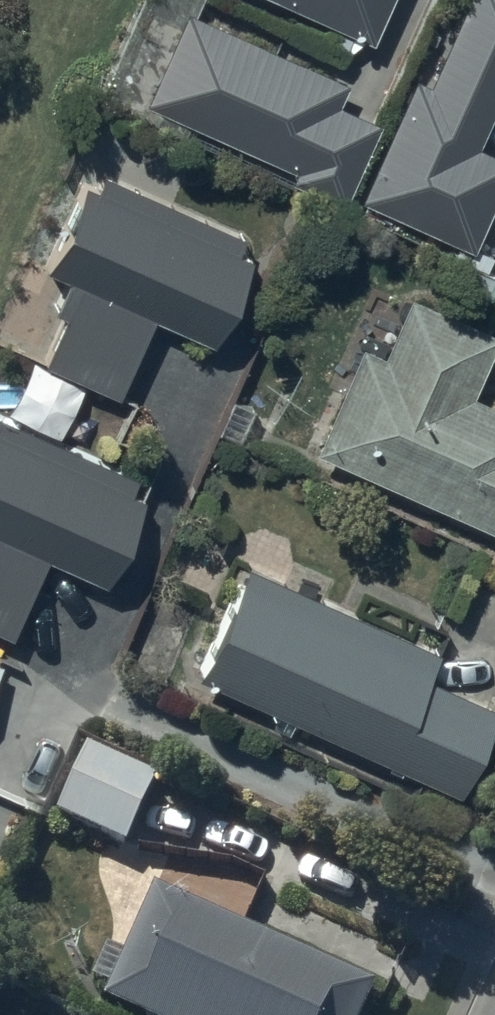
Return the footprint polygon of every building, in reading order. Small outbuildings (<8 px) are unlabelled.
[(369,49),(391,0),(261,0),(369,49)] [(428,92),(411,84),(357,210),(469,258),(494,199),(494,161),(474,152),(494,103),(494,0),(468,0),(428,92)] [(344,89),(185,18),(143,111),(292,177),(288,187),(341,211),(377,130),(335,111),(344,89)] [(97,195),(82,189),(44,277),(64,286),(50,318),(64,324),(43,372),(117,403),(149,327),(213,353),(253,258),(241,253),(244,245),(101,185),(97,195)] [(313,459),(494,540),(494,413),(470,402),(494,347),(494,341),(410,303),(386,357),(368,349),(365,356),(360,353),(313,459)] [(9,645),(45,566),(102,592),(143,501),(134,497),(139,486),(0,423),(0,641),(9,645)] [(433,657),(244,573),(194,685),(272,719),(267,730),(286,739),(291,728),(445,797),(483,713),(421,685),(433,657)] [(158,787),(89,755),(56,826),(125,858),(158,787)] [(153,899),(123,964),(105,956),(90,989),(109,997),(103,1009),(116,1014),(366,1014),(374,997),(153,899)]
